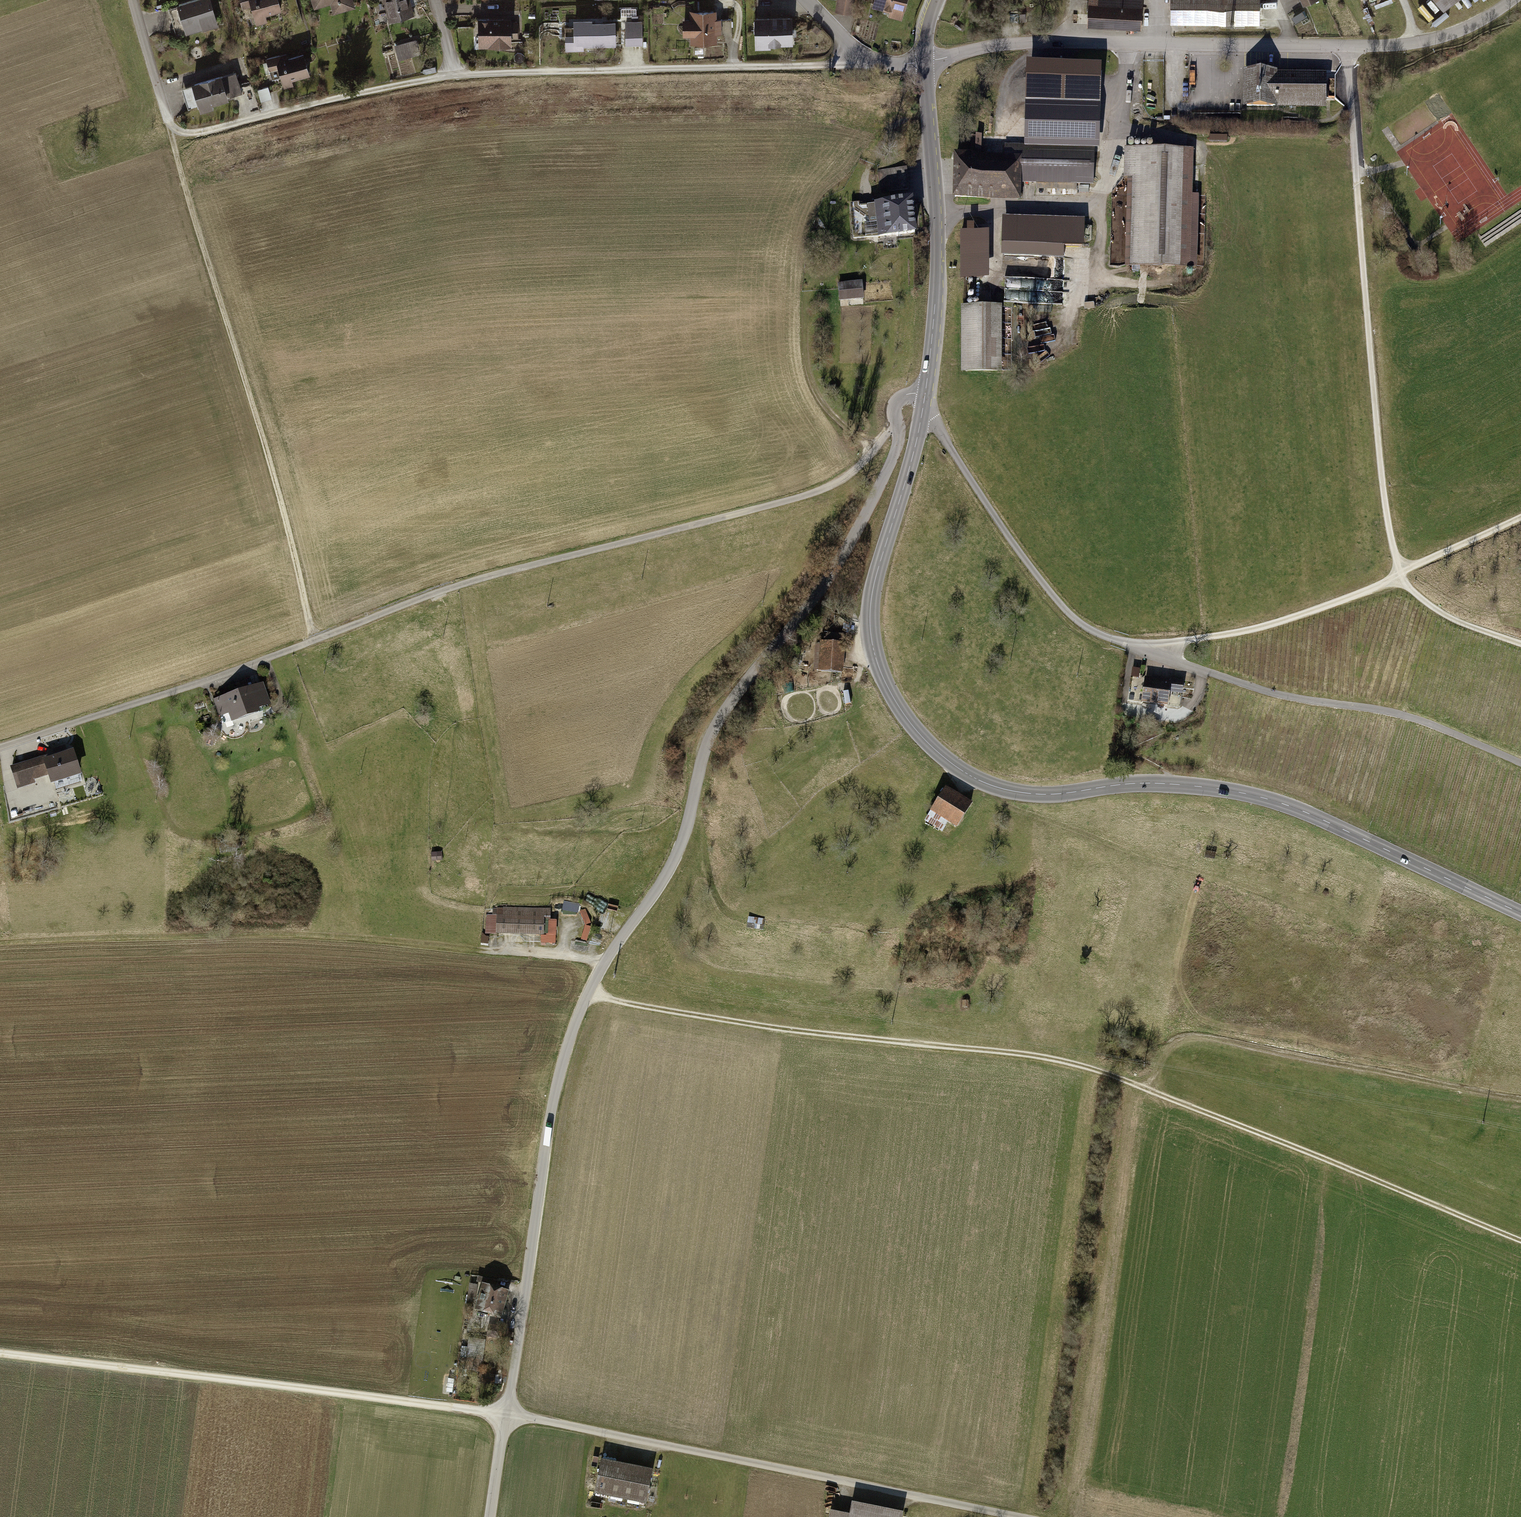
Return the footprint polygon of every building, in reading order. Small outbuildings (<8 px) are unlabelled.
[(176,5),(185,35),(216,25),(208,0),(192,0),(176,5)] [(243,9),(250,7),(257,28),(270,24),(268,17),(282,12),(279,0),(240,0),(243,9)] [(285,16),(300,11),(297,0),(281,0),(285,16)] [(353,0),(312,0),(315,11),(330,7),(332,14),(355,7),(353,0)] [(415,0),(383,0),(390,24),(419,15),(415,0)] [(871,9),(888,13),(887,19),(902,22),(907,0),(873,0),(871,9)] [(1143,0),(1115,0),(1114,7),(1090,6),(1088,27),(1141,30),(1143,0)] [(1170,25),(1259,25),(1259,0),(1170,0),(1170,25)] [(1444,9),(1455,0),(1436,0),(1444,9)] [(717,20),(716,11),(689,12),(690,19),(681,20),(682,38),(691,38),(691,47),(718,46),(717,35),(722,35),(722,19),(717,20)] [(1020,22),(1017,13),(1011,12),(1014,22),(1020,22)] [(509,18),(478,18),(478,48),(511,48),(511,41),(519,40),(519,21),(509,21),(509,18)] [(791,18),(754,19),(755,51),(792,49),(791,18)] [(642,21),(626,22),(626,46),(642,45),(642,21)] [(616,22),(573,23),(574,36),(565,36),(566,51),(617,49),(616,22)] [(417,40),(396,44),(399,57),(420,53),(417,40)] [(287,54),(266,60),(269,70),(277,68),(282,83),(310,75),(303,54),(289,58),(287,54)] [(1325,70),(1244,71),(1244,110),(1326,107),(1325,70)] [(235,71),(191,85),(199,110),(243,96),(235,71)] [(1024,144),(1024,147),(1095,148),(1100,149),(1101,103),(1025,101),(1024,144)] [(983,151),(982,133),(970,134),(971,152),(983,151)] [(1024,144),(1005,144),(1004,156),(1021,156),(1020,183),(1093,185),(1095,148),(1024,147),(1024,144)] [(1193,150),(1126,147),(1122,269),(1188,271),(1193,150)] [(1004,156),(954,154),(953,198),(1020,201),(1020,183),(1021,156),(1004,156)] [(915,235),(911,196),(850,202),(854,241),(915,235)] [(1083,217),(1003,216),(1002,279),(1064,280),(1065,247),(1082,248),(1083,217)] [(989,232),(960,233),(961,278),(989,278),(989,232)] [(863,281),(837,284),(839,304),(865,301),(863,281)] [(1009,305),(962,306),(964,373),(1011,372),(1009,305)] [(842,640),(813,640),(814,673),(843,672),(842,640)] [(1184,680),(1132,675),(1130,703),(1167,706),(1168,693),(1183,695),(1184,680)] [(261,683),(211,700),(219,726),(270,709),(261,683)] [(68,749),(15,764),(22,792),(76,778),(68,749)] [(972,802),(946,787),(924,818),(950,835),(972,802)] [(581,905),(555,902),(554,911),(580,914),(581,905)] [(550,908),(496,907),(496,915),(486,915),(486,934),(558,935),(558,920),(550,920),(550,908)] [(510,1291),(481,1282),(471,1312),(501,1321),(510,1291)] [(652,1470),(600,1460),(594,1495),(646,1504),(652,1470)] [(904,1511),(853,1501),(851,1512),(830,1508),(829,1516),(903,1516),(904,1511)]
